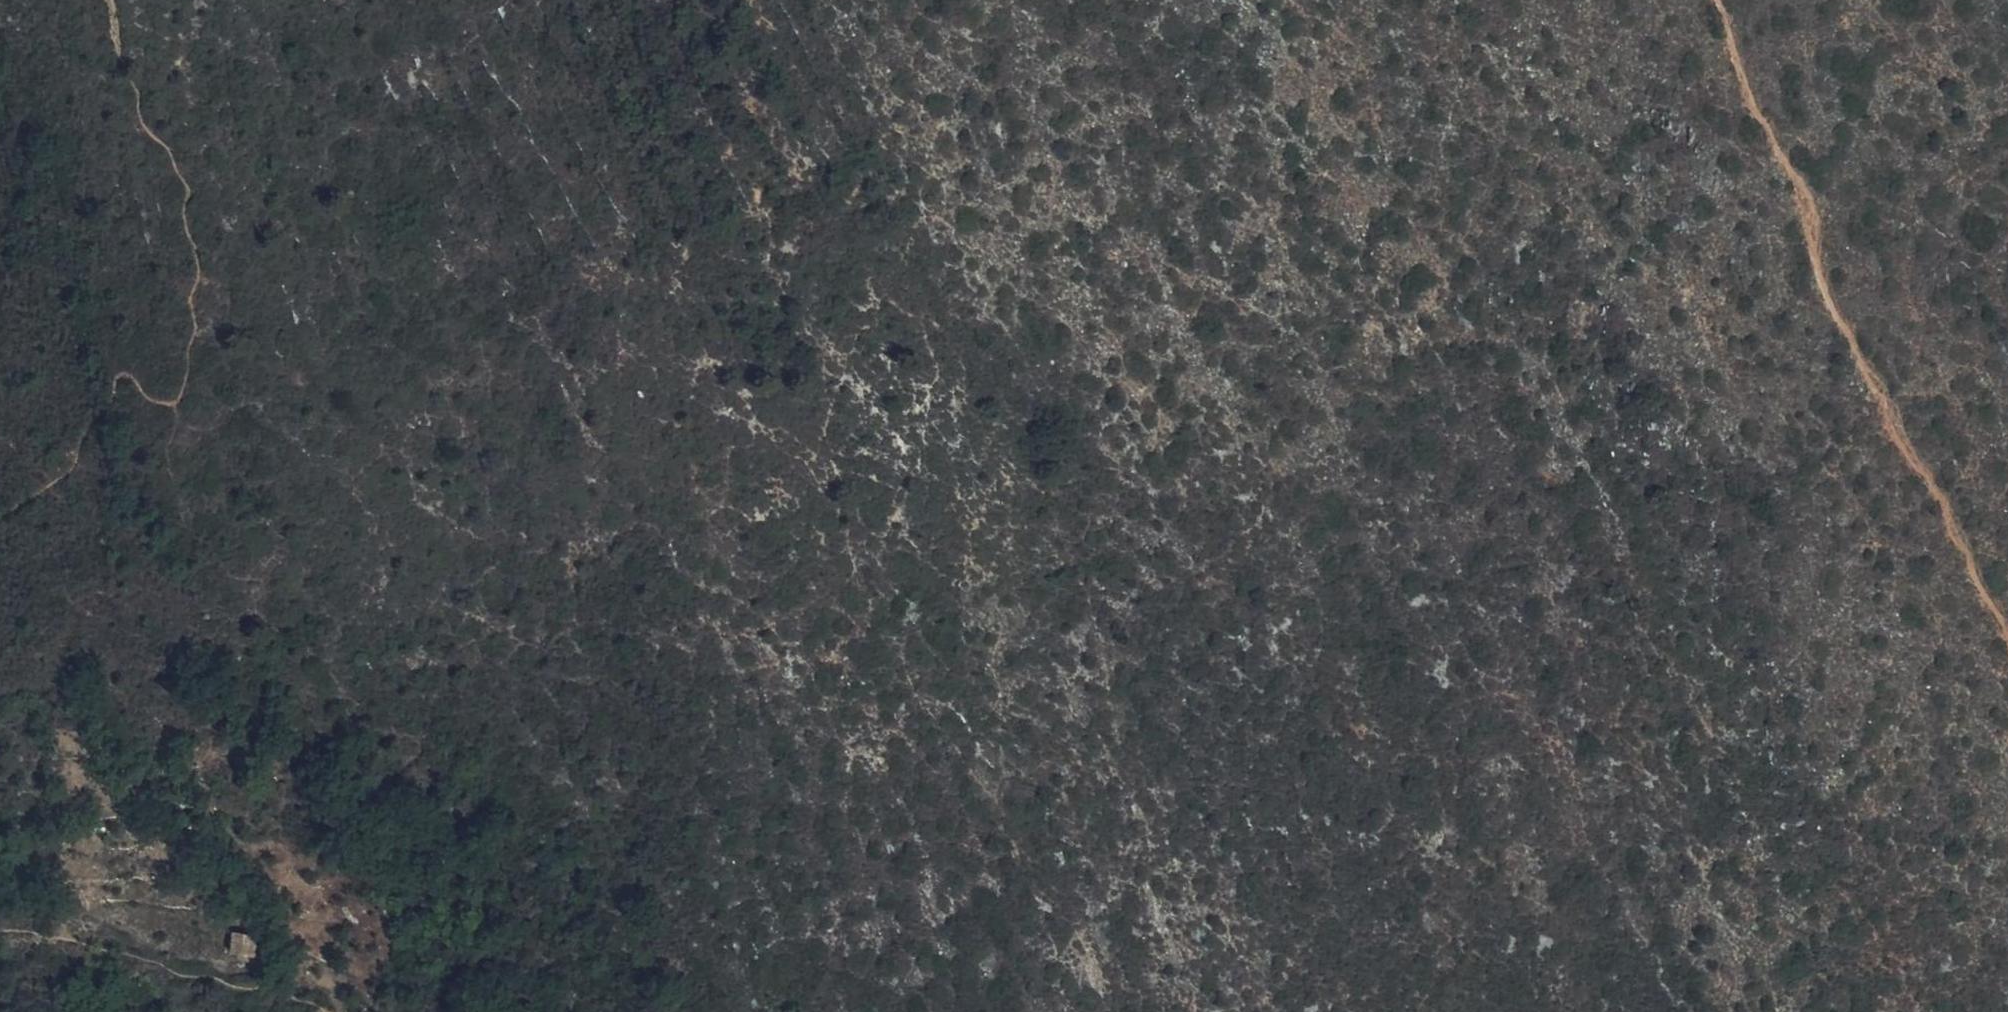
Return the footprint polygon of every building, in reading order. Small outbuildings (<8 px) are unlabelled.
[(260,931),(236,929),(234,952),(258,954),(260,931)]
